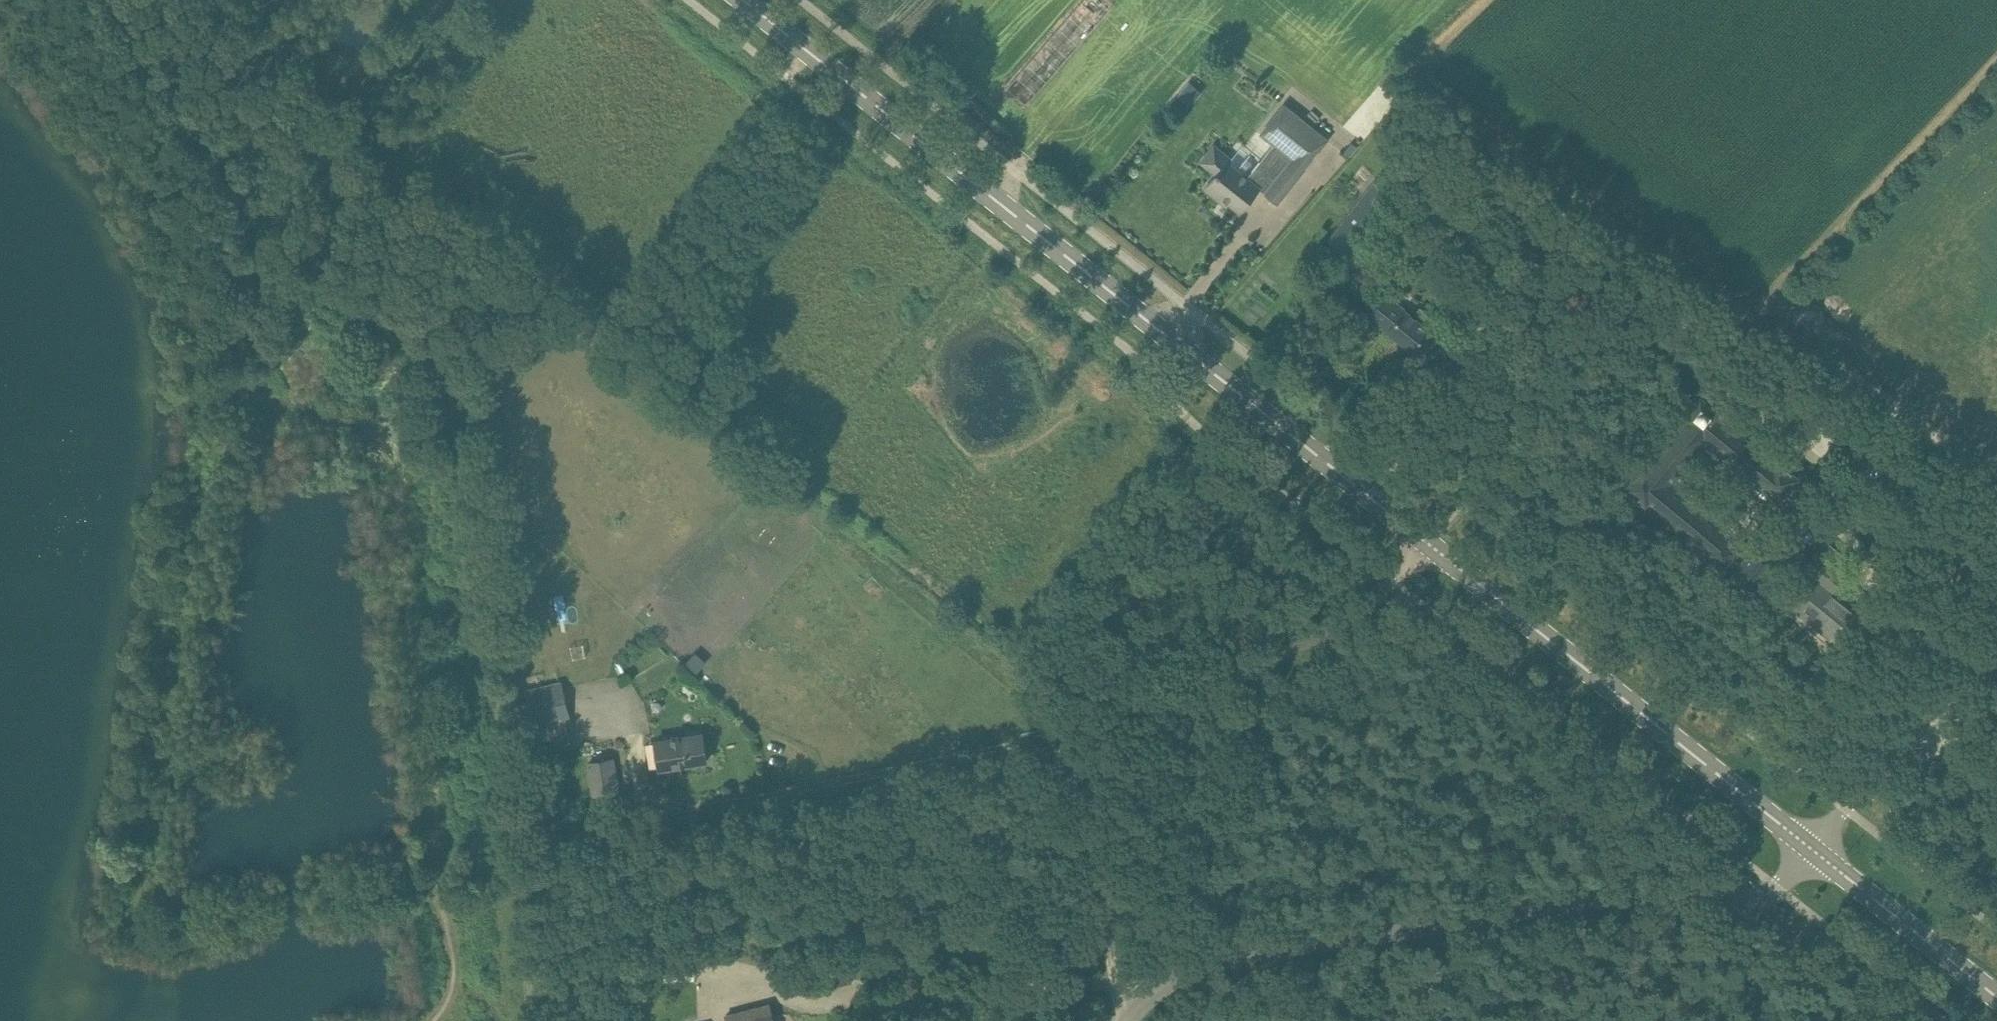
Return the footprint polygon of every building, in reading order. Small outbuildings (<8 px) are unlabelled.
[(1007,87),(1027,104),(1109,8),(1100,0),(1082,0),(1007,87)] [(1274,144),(1248,175),(1261,185),(1263,183),(1269,188),(1266,192),(1278,202),(1329,139),(1284,102),(1260,133),(1274,144)] [(1221,196),(1240,211),(1261,185),(1248,175),(1230,160),(1232,157),(1215,144),(1201,161),(1217,173),(1205,188),(1219,199),(1221,196)] [(1327,239),(1352,258),(1401,196),(1376,176),(1327,239)] [(1386,294),(1382,298),(1370,314),(1426,360),(1446,336),(1432,324),(1428,329),(1386,294)] [(1701,551),(1723,569),(1746,542),(1675,482),(1706,445),(1776,501),(1783,499),(1801,476),(1701,395),(1682,417),(1687,421),(1624,488),(1646,507),(1648,505),(1703,548),(1701,551)] [(1757,540),(1729,574),(1749,590),(1753,585),(1760,590),(1780,567),(1772,562),(1777,556),(1757,540)] [(1797,574),(1806,582),(1792,599),(1821,622),(1818,626),(1839,643),(1849,631),(1843,625),(1856,609),(1834,590),(1847,573),(1818,549),(1797,574)] [(571,719),(563,681),(527,689),(535,728),(548,724),(554,748),(572,744),(566,720),(571,719)] [(706,761),(703,741),(702,734),(656,742),(660,768),(706,761)] [(614,757),(587,761),(593,797),(620,793),(614,757)] [(665,964),(665,979),(696,979),(697,965),(665,964)] [(728,1020),(774,1020),(769,1004),(726,1015),(728,1020)]
